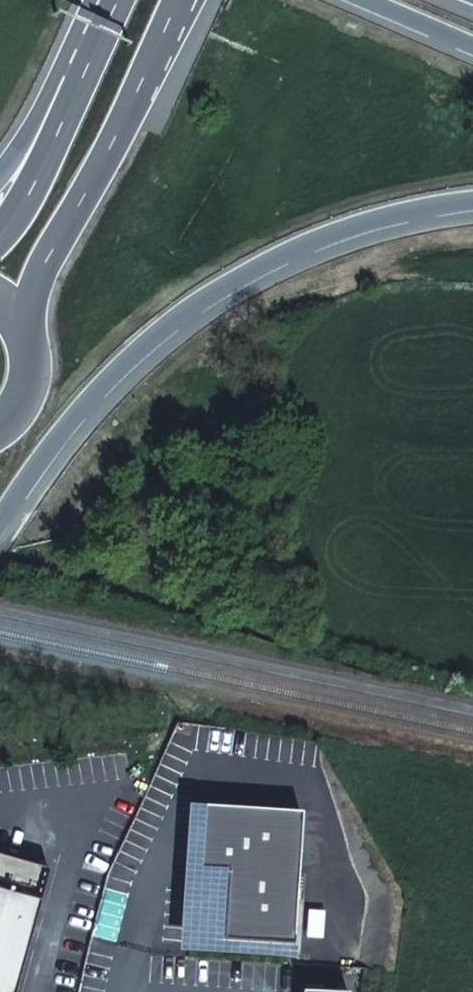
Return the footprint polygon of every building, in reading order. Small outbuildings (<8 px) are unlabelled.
[(200,809),(197,861),(226,863),(225,877),(221,943),(291,947),(301,816),(200,809)] [(50,872),(0,858),(0,991),(18,991),(43,903),(41,903),(50,872)] [(226,863),(197,861),(196,875),(225,877),(226,863)]
